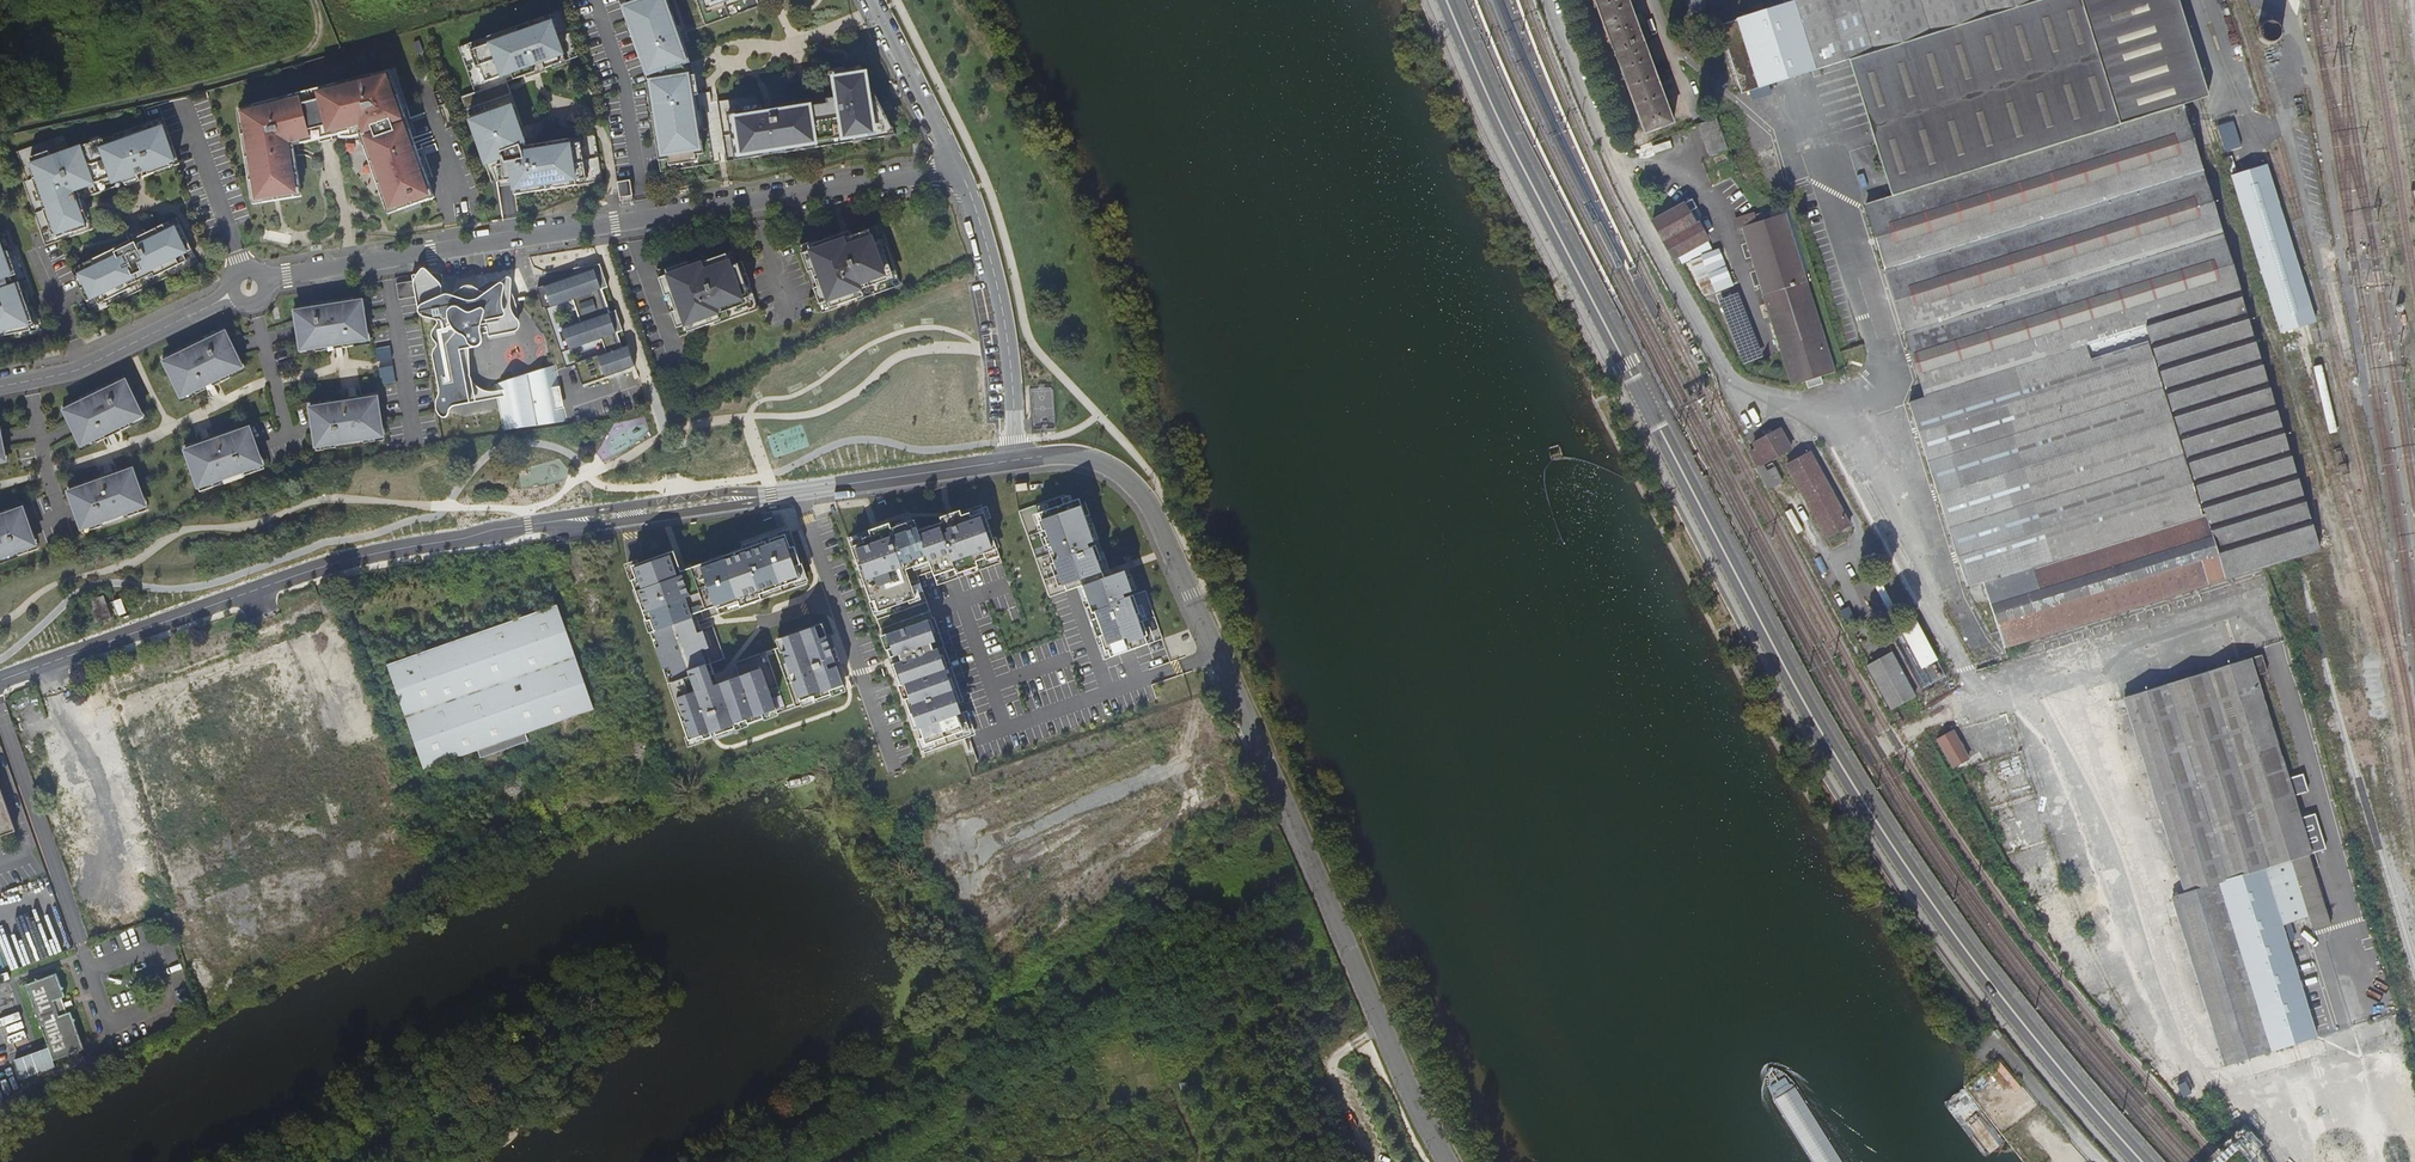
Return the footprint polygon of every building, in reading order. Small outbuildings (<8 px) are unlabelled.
[(622,7),(628,23),(631,22),(634,29),(631,30),(641,60),(644,59),(653,83),(648,84),(653,117),(658,116),(662,140),(657,141),(660,161),(705,155),(697,106),(701,105),(696,76),(691,77),(689,71),(687,65),(691,63),(684,43),(675,46),(673,42),(682,39),(668,0),(632,0),(631,1),(632,4),(622,7)] [(1676,123),(1629,0),(1594,0),(1645,136),(1676,123)] [(1788,1),(1731,19),(1753,90),(1844,62),(2040,0),(1788,0),(1788,1)] [(1885,197),(1978,168),(2179,107),(2206,98),(2174,0),(2040,0),(1844,62),(1885,197)] [(546,24),(543,17),(468,44),(482,83),(511,73),(513,79),(523,76),(534,72),(532,65),(542,62),(545,68),(560,63),(557,56),(563,54),(551,22),(546,24)] [(2257,40),(2258,42),(2260,44),(2262,46),(2265,46),(2268,46),(2271,45),(2273,43),(2274,40),(2275,37),(2274,34),(2272,31),(2270,29),(2267,28),(2264,28),(2261,29),(2258,31),(2257,34),(2256,37),(2257,40)] [(1838,68),(1814,76),(1818,87),(1842,79),(1838,68)] [(760,111),(728,116),(733,150),(741,148),(742,155),(749,154),(749,159),(764,157),(763,152),(785,148),(786,153),(805,150),(804,145),(816,143),(817,149),(826,147),(826,142),(835,140),(836,146),(853,143),(852,138),(865,135),(866,141),(886,138),(884,128),(892,127),(876,97),(869,98),(865,75),(857,76),(856,70),(852,70),(850,71),(848,71),(831,73),(834,92),(835,100),(827,101),(828,105),(823,106),(810,107),(809,103),(768,109),(760,111)] [(278,195),(279,200),(280,199),(296,197),(294,186),(298,185),(297,172),(293,173),(291,163),(294,162),(294,156),(292,141),(294,141),(299,139),(300,143),(320,138),(321,141),(319,142),(320,143),(332,139),(330,139),(329,136),(339,134),(339,136),(346,136),(354,135),(359,134),(380,194),(387,214),(433,198),(396,90),(393,83),(390,75),(374,79),(372,75),(348,81),(349,85),(338,88),(337,83),(317,89),(319,99),(312,101),(309,91),(288,96),(289,100),(279,103),(278,98),(253,105),(254,109),(242,112),(245,134),(241,134),(243,146),(247,146),(249,156),(245,157),(247,170),(251,169),(252,179),(248,180),(251,199),(263,198),(263,202),(274,200),(274,196),(276,196),(278,195)] [(499,181),(511,179),(514,195),(575,185),(575,180),(585,178),(580,143),(569,145),(568,139),(534,145),(526,146),(522,137),(525,135),(522,127),(513,102),(468,117),(485,164),(501,159),(501,164),(496,165),(499,181)] [(2141,328),(2237,297),(2238,297),(2179,107),(1978,168),(1859,206),(1879,271),(1893,315),(1919,398),(1943,390),(2083,346),(2141,328)] [(1710,155),(1729,148),(1718,116),(1698,124),(1710,155)] [(93,142),(50,157),(48,151),(29,157),(36,177),(32,178),(40,200),(40,202),(44,200),(47,208),(43,209),(53,237),(53,238),(56,237),(85,227),(83,220),(86,219),(83,209),(82,206),(81,204),(76,189),(111,177),(112,182),(122,179),(125,185),(127,184),(134,182),(139,180),(137,174),(146,170),(148,175),(170,167),(169,162),(177,160),(172,146),(169,148),(162,127),(144,133),(144,130),(95,147),(93,142)] [(2279,334),(2312,322),(2264,166),(2230,178),(2279,334)] [(630,180),(617,182),(619,204),(633,202),(630,180)] [(1680,261),(1707,247),(1684,204),(1652,220),(1675,264),(1680,261)] [(1792,385),(1836,371),(1786,215),(1742,229),(1792,385)] [(481,218),(466,221),(466,226),(466,228),(490,225),(489,222),(481,218)] [(79,265),(82,272),(74,276),(78,285),(86,300),(94,296),(97,303),(129,288),(128,285),(153,272),(154,276),(186,260),(183,253),(191,250),(180,228),(179,225),(171,229),(167,222),(146,233),(144,230),(140,232),(136,234),(131,236),(134,242),(131,244),(121,249),(119,246),(79,265)] [(3,253),(7,252),(16,275),(11,277),(13,284),(18,283),(33,324),(28,325),(29,331),(5,336),(4,330),(0,331),(0,341),(44,333),(36,312),(31,296),(32,296),(15,249),(12,250),(6,233),(0,235),(0,245),(3,253)] [(812,242),(791,249),(794,258),(789,260),(794,275),(796,274),(803,294),(801,294),(806,309),(811,307),(813,311),(849,299),(847,294),(857,291),(857,289),(875,283),(871,271),(876,269),(872,259),(875,258),(870,243),(865,245),(862,236),(851,240),(846,241),(840,243),(838,238),(814,247),(812,242)] [(4,330),(5,336),(29,331),(28,325),(33,324),(18,283),(13,284),(11,277),(16,275),(7,252),(3,253),(0,246),(0,331),(4,330)] [(1711,277),(1718,295),(1736,287),(1720,249),(1692,260),(1701,281),(1711,277)] [(660,270),(664,279),(658,281),(663,296),(665,295),(672,315),(671,316),(676,330),(681,328),(682,333),(718,320),(717,316),(726,312),(726,310),(744,304),(740,292),(745,290),(741,280),(745,279),(741,269),(739,264),(734,266),(731,257),(710,265),(708,260),(683,268),(681,263),(660,270)] [(452,409),(499,401),(505,427),(565,420),(550,367),(540,368),(528,374),(508,377),(498,388),(482,389),(472,378),(469,350),(485,342),(484,338),(488,336),(517,337),(519,312),(516,299),(527,295),(519,270),(509,272),(480,286),(471,284),(460,283),(452,288),(446,284),(432,271),(422,264),(414,275),(423,312),(428,328),(433,344),(428,351),(437,392),(434,400),(437,416),(446,423),(451,418),(452,409)] [(597,266),(571,269),(574,275),(534,290),(541,312),(570,301),(586,295),(594,317),(579,323),(556,331),(564,352),(600,339),(601,339),(606,353),(605,353),(573,365),(581,386),(633,367),(625,347),(620,348),(615,334),(620,332),(613,311),(608,313),(600,290),(605,288),(597,266)] [(398,300),(414,297),(411,282),(395,284),(398,300)] [(594,317),(586,295),(570,301),(579,323),(594,317)] [(2217,568),(2221,581),(2317,552),(2237,297),(2141,328),(2145,342),(2162,394),(2201,519),(2217,568)] [(302,315),(294,316),(295,323),(298,338),(299,350),(328,346),(347,343),(366,340),(361,305),(353,306),(352,299),(340,300),(341,304),(313,308),(313,305),(301,307),(302,315)] [(172,362),(165,366),(180,398),(201,387),(218,379),(241,367),(236,356),(229,342),(226,336),(219,340),(215,332),(204,338),(206,341),(181,353),(179,350),(168,355),(172,362)] [(2201,519),(2162,394),(2145,342),(2088,361),(2083,346),(1943,390),(1903,403),(1963,593),(1980,587),(2201,519)] [(73,411),(65,414),(69,422),(76,437),(81,446),(101,436),(120,427),(142,416),(126,385),(119,388),(115,381),(105,387),(106,390),(81,402),(80,399),(69,404),(73,411)] [(381,432),(376,397),(362,400),(345,402),(309,408),(313,434),(314,443),(322,441),(323,449),(335,447),(335,444),(362,439),(363,443),(375,441),(373,433),(381,432)] [(257,453),(248,428),(216,440),(184,451),(196,484),(203,481),(206,489),(218,485),(216,481),(242,472),(244,475),(255,471),(252,464),(260,461),(257,453)] [(1766,463),(1789,452),(1777,428),(1751,441),(1754,448),(1748,451),(1756,468),(1760,466),(1766,463)] [(1825,534),(1849,521),(1810,451),(1786,465),(1825,534)] [(1766,463),(1760,466),(1768,484),(1783,477),(1776,462),(1768,466),(1766,463)] [(143,502),(132,469),(68,492),(80,525),(87,522),(90,530),(101,526),(100,522),(126,513),(127,517),(139,513),(136,505),(143,502)] [(1044,520),(1055,553),(1058,552),(1060,558),(1055,560),(1063,585),(1066,584),(1068,590),(1078,587),(1084,585),(1105,577),(1094,546),(1088,548),(1087,544),(1095,541),(1083,506),(1044,520)] [(22,508),(0,516),(0,558),(17,552),(18,556),(29,552),(26,544),(34,541),(22,508)] [(867,541),(855,545),(874,600),(878,599),(882,610),(918,597),(908,568),(931,560),(936,575),(958,568),(959,572),(980,565),(978,560),(987,557),(986,553),(998,549),(986,512),(974,516),(972,513),(964,515),(963,511),(943,517),(945,522),(921,530),(918,519),(893,528),(892,524),(872,530),(874,535),(866,538),(867,541)] [(2217,568),(2201,519),(1980,587),(2000,652),(2221,582),(2221,581),(2217,568)] [(739,658),(744,672),(717,681),(710,660),(706,646),(713,644),(707,628),(702,629),(697,614),(743,598),(745,604),(766,597),(764,591),(805,577),(800,564),(805,562),(799,544),(793,546),(789,534),(774,538),(775,541),(771,543),(770,540),(707,561),(708,565),(687,573),(679,549),(637,563),(642,575),(637,577),(650,615),(655,613),(659,626),(665,642),(661,644),(668,664),(675,662),(680,678),(695,672),(700,688),(683,694),(696,733),(715,727),(715,729),(737,721),(737,719),(758,712),(758,713),(766,711),(779,706),(780,709),(805,701),(803,697),(817,692),(818,696),(834,691),(832,687),(847,682),(830,634),(822,637),(818,624),(786,635),(790,647),(786,648),(784,649),(782,643),(739,658)] [(1105,577),(1084,585),(1093,612),(1095,612),(1103,635),(1101,635),(1106,649),(1108,648),(1111,655),(1147,643),(1131,596),(1124,598),(1123,594),(1132,590),(1125,570),(1105,577)] [(1877,624),(1902,612),(1885,576),(1860,588),(1877,624)] [(112,618),(104,594),(87,600),(95,623),(112,618)] [(122,617),(129,614),(123,597),(109,604),(111,610),(113,609),(115,614),(122,617)] [(886,633),(893,631),(900,652),(902,651),(904,656),(897,658),(899,664),(903,676),(914,672),(917,680),(911,683),(914,692),(912,693),(912,694),(909,695),(910,697),(911,696),(918,716),(924,733),(961,720),(956,704),(960,703),(957,694),(953,695),(949,683),(942,663),(946,662),(945,660),(942,661),(935,641),(938,640),(935,631),(932,633),(927,619),(928,619),(921,597),(918,597),(882,610),(878,611),(886,633)] [(328,598),(320,601),(324,613),(333,610),(328,598)] [(388,665),(424,768),(478,749),(504,740),(526,733),(593,709),(558,606),(388,665)] [(1848,624),(1856,621),(1850,607),(1842,610),(1848,624)] [(1925,638),(1909,648),(1918,664),(1934,655),(1925,638)] [(1893,708),(1916,695),(1892,652),(1869,665),(1893,708)] [(2263,868),(2289,861),(2308,854),(2324,849),(2314,816),(2302,820),(2295,799),(2309,794),(2302,773),(2287,777),(2254,675),(2266,671),(2261,654),(2122,698),(2185,893),(2170,898),(2224,1065),(2316,1035),(2298,979),(2292,955),(2282,925),(2263,868)] [(1954,764),(1969,756),(1954,730),(1938,739),(1954,764)] [(478,749),(480,757),(528,740),(526,733),(504,740),(478,749)] [(16,830),(0,786),(0,835),(16,830)] [(2329,922),(2308,854),(2289,861),(2307,917),(2310,928),(2329,922)] [(2282,925),(2307,917),(2289,861),(2263,868),(2282,925)] [(65,976),(34,987),(61,1062),(91,1052),(65,976)] [(2041,1110),(2026,1123),(2053,1151),(2067,1139),(2041,1110)] [(1371,1156),(1366,1142),(1360,1145),(1365,1158),(1371,1156)] [(2058,1152),(2048,1161),(2068,1161),(2058,1152)]
